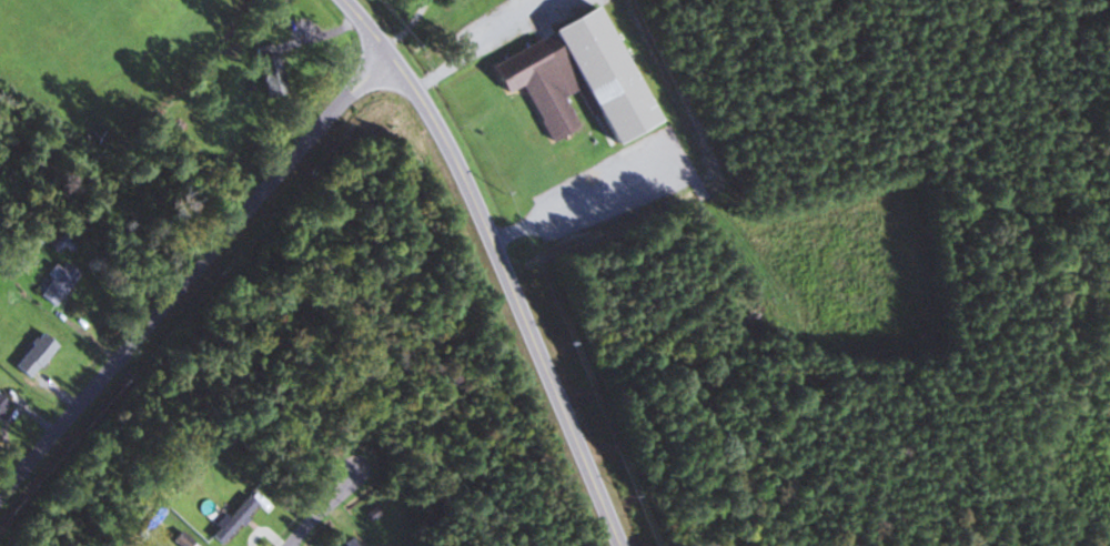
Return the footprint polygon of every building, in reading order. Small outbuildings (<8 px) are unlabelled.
[(654,118),(608,143),(545,30),(591,4),(654,118)] [(488,65),(544,33),(574,87),(558,95),(576,125),(548,141),(517,84),(504,92),(488,65)] [(264,97),(283,93),(273,43),(253,47),(264,97)] [(74,244),(62,233),(53,242),(66,253),(74,244)] [(52,264),(43,270),(51,281),(38,290),(46,302),(78,280),(65,261),(55,268),(52,264)] [(6,365),(23,382),(57,348),(41,332),(6,365)] [(11,405),(0,394),(0,416),(11,405)] [(256,505),(247,496),(209,535),(218,543),(256,505)] [(181,531),(172,539),(178,545),(189,545),(192,543),(181,531)] [(344,545),(356,545),(350,537),(342,542),(344,545)]
